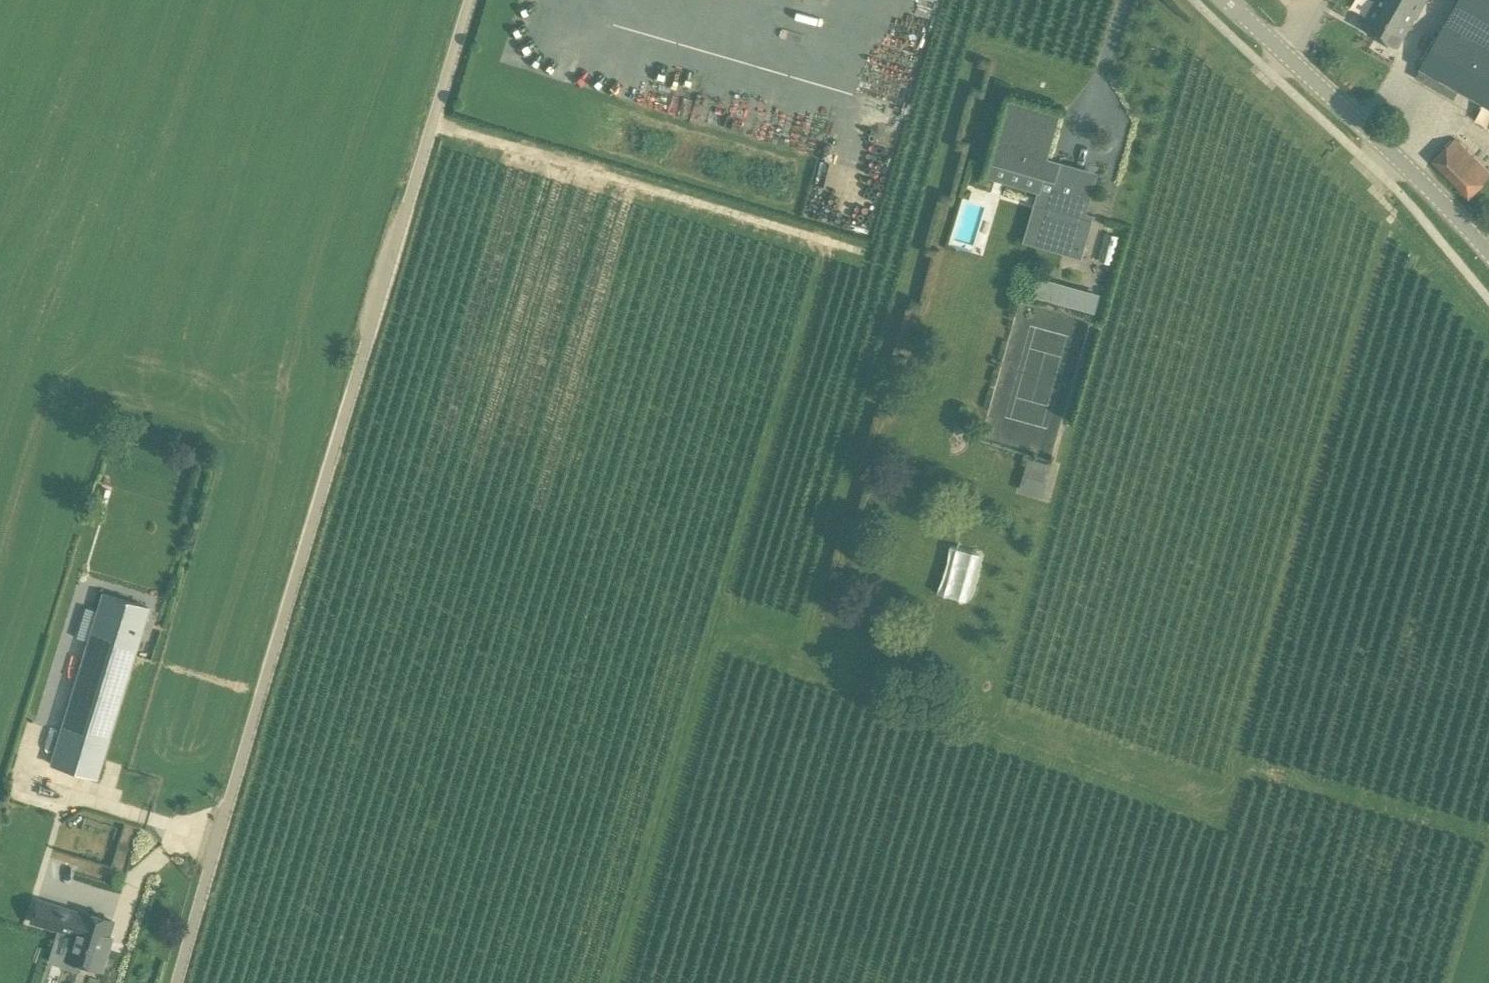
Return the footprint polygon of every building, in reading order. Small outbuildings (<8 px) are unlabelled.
[(1426,0),(1376,0),(1361,27),(1397,47),(1415,14),(1418,15),(1426,0)] [(1449,27),(1445,25),(1422,67),(1488,104),(1488,0),(1449,0),(1448,2),(1459,8),(1449,27)] [(1090,197),(1097,176),(1088,174),(1088,172),(1046,160),(1058,117),(1011,103),(998,146),(1017,152),(1014,164),(1046,174),(1043,184),(1054,187),(1040,235),(1084,248),(1093,217),(1077,212),(1082,195),(1090,197)] [(1470,197),(1488,178),(1488,173),(1455,138),(1432,158),(1469,198),(1470,197)] [(1034,296),(1095,313),(1100,293),(1039,277),(1034,296)] [(97,778),(148,608),(103,595),(51,764),(97,778)] [(31,921),(73,934),(66,958),(102,969),(108,949),(104,948),(113,920),(80,910),(79,913),(66,909),(66,907),(38,899),(31,921)]
